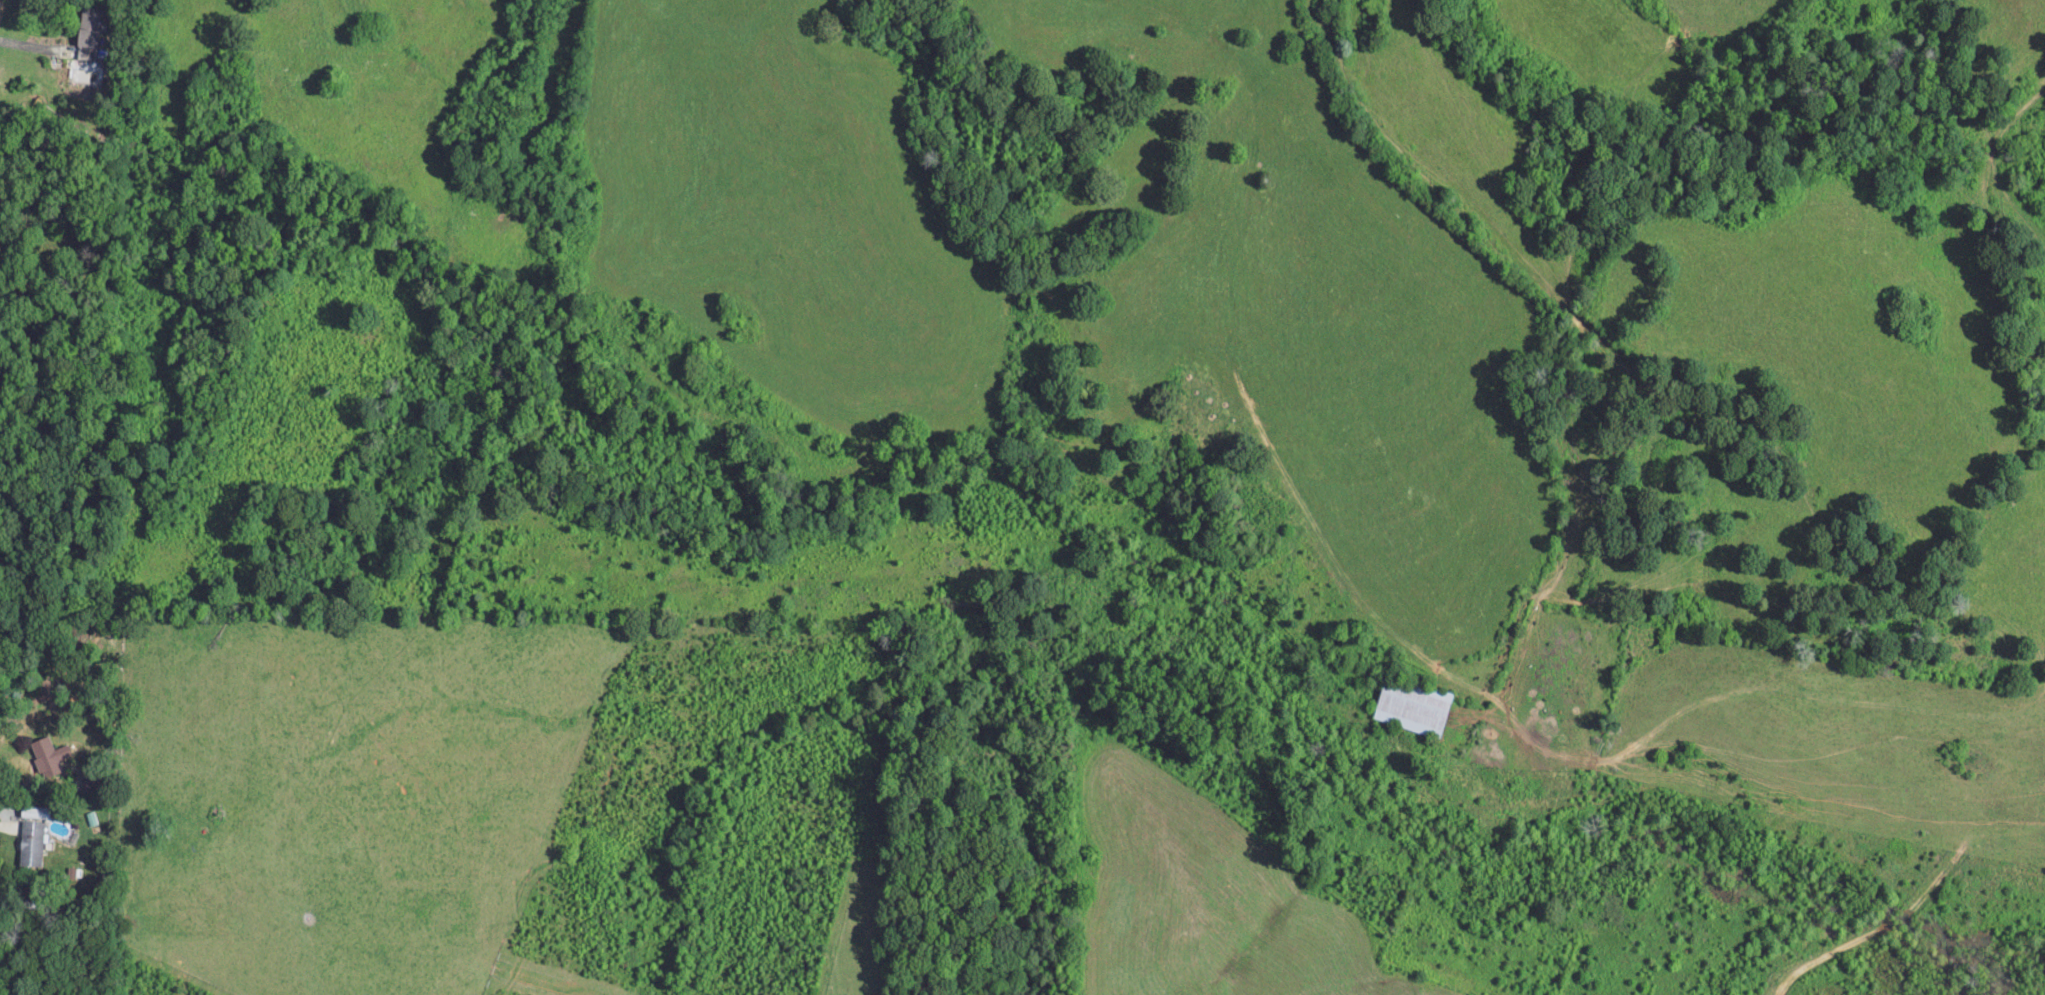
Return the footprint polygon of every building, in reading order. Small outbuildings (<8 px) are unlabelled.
[(77,56),(94,59),(102,11),(81,8),(75,46),(78,46),(77,56)] [(1373,719),(1430,733),(1431,730),(1442,733),(1450,698),(1383,681),(1373,719)] [(27,743),(41,778),(61,770),(57,761),(70,756),(65,744),(51,750),(46,736),(27,743)] [(22,817),(17,864),(40,866),(45,817),(29,815),(29,818),(22,817)]
